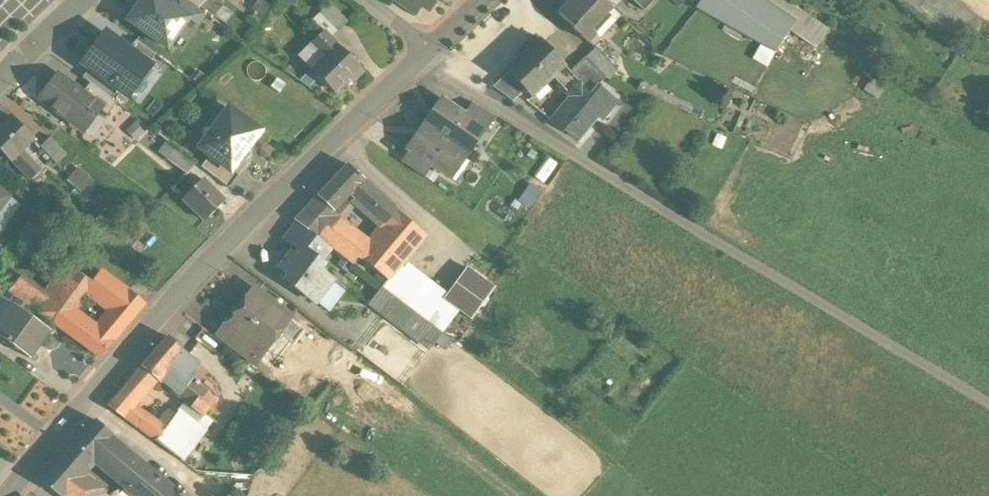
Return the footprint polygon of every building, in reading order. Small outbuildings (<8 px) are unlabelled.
[(128,21),(167,49),(188,20),(188,19),(169,4),(162,0),(143,0),(128,21)] [(184,0),(172,0),(169,4),(188,19),(188,20),(196,26),(204,15),(185,0),(184,0)] [(413,0),(392,0),(391,1),(414,17),(421,6),(422,6),(413,0)] [(422,6),(421,6),(428,11),(435,0),(413,0),(422,6)] [(558,15),(574,29),(573,30),(587,42),(594,34),(590,30),(610,8),(601,0),(571,0),(558,15)] [(610,8),(611,9),(619,0),(601,0),(610,8)] [(643,12),(655,0),(631,0),(643,12)] [(699,10),(760,45),(774,53),(776,53),(791,34),(817,51),(831,30),(787,0),(706,0),(699,10)] [(316,23),(324,32),(332,41),(351,22),(335,5),(316,23)] [(325,57),(312,70),(336,94),(361,70),(332,41),(324,32),(312,44),(325,57)] [(129,51),(105,33),(83,64),(118,90),(128,97),(150,66),(148,65),(129,51)] [(564,67),(539,40),(539,41),(535,36),(518,52),(522,56),(505,72),(525,94),(530,99),(552,78),(564,67)] [(155,55),(136,41),(129,51),(148,65),(155,55)] [(766,67),(774,53),(760,45),(752,59),(766,67)] [(617,71),(595,47),(584,58),(600,76),(604,78),(608,80),(617,71)] [(584,58),(569,73),(578,83),(589,95),(595,88),(604,78),(600,76),(584,58)] [(564,67),(552,78),(566,94),(578,83),(569,73),(564,67)] [(118,90),(89,69),(82,78),(89,84),(111,100),(118,90)] [(525,94),(505,72),(493,83),(513,105),(525,94)] [(82,94),(58,76),(41,99),(81,128),(90,116),(92,118),(99,108),(100,106),(82,94)] [(862,94),(876,102),(883,90),(870,81),(862,94)] [(589,95),(578,83),(566,94),(570,99),(551,122),(561,131),(562,130),(578,139),(610,100),(595,88),(589,95)] [(111,100),(89,84),(82,94),(100,106),(99,108),(107,115),(115,103),(111,100)] [(450,90),(444,100),(466,114),(473,103),(450,90)] [(466,114),(444,100),(430,121),(427,119),(423,124),(465,152),(481,128),(482,126),(466,114)] [(496,117),(473,103),(466,114),(482,126),(481,128),(486,131),(496,117)] [(259,132),(228,109),(199,149),(209,156),(238,178),(250,161),(250,160),(251,158),(250,150),(247,148),(259,132)] [(27,142),(1,114),(0,115),(0,156),(6,162),(18,151),(27,142)] [(465,152),(423,124),(420,129),(423,131),(410,151),(431,166),(448,177),(465,152)] [(59,158),(45,141),(35,150),(50,166),(59,158)] [(167,142),(159,152),(169,159),(176,149),(167,142)] [(196,164),(176,149),(169,159),(189,174),(196,164)] [(18,151),(6,162),(28,185),(40,174),(18,151)] [(431,166),(410,151),(402,163),(423,178),(431,166)] [(238,178),(209,156),(201,168),(230,189),(238,178)] [(362,179),(348,166),(305,211),(320,225),(329,215),(335,220),(336,219),(354,200),(384,226),(397,211),(361,180),(362,179)] [(97,190),(70,171),(61,184),(88,203),(97,190)] [(183,178),(173,188),(184,198),(193,189),(183,178)] [(226,202),(203,179),(193,189),(184,198),(183,199),(206,222),(226,202)] [(0,190),(0,211),(10,198),(0,190)] [(369,244),(336,219),(335,220),(329,215),(320,225),(305,211),(295,222),(297,224),(325,245),(353,266),(358,259),(357,258),(369,244)] [(369,244),(357,258),(358,259),(388,282),(425,237),(397,211),(384,226),(369,244)] [(325,245),(297,224),(285,239),(296,247),(297,246),(314,259),(325,245)] [(296,247),(279,269),(288,276),(285,281),(313,302),(330,280),(316,269),(320,264),(314,259),(297,246),(296,247)] [(51,322),(64,305),(72,311),(87,291),(93,284),(92,283),(66,264),(45,292),(21,274),(9,290),(41,315),(51,322)] [(466,268),(443,300),(446,302),(458,312),(471,321),(495,289),(466,268)] [(142,303),(101,272),(92,283),(93,284),(87,291),(113,310),(107,318),(98,330),(72,311),(64,305),(51,322),(100,359),(123,329),(134,314),(142,303)] [(441,333),(387,293),(377,307),(431,347),(441,333)] [(286,318),(255,294),(248,296),(244,301),(245,308),(240,315),(237,313),(226,328),(232,332),(223,344),(251,365),(270,339),(272,341),(278,341),(281,337),(281,330),(278,328),(286,318)] [(10,302),(30,317),(34,311),(14,297),(10,302)] [(3,298),(0,302),(0,337),(30,358),(49,331),(30,317),(3,298)] [(446,302),(429,324),(442,334),(458,312),(446,302)] [(187,354),(168,338),(132,380),(146,390),(155,379),(157,381),(160,378),(174,361),(178,364),(187,354)] [(226,385),(187,354),(178,364),(174,368),(206,393),(215,400),(226,385)] [(206,393),(174,368),(178,364),(174,361),(160,378),(188,400),(196,406),(206,393)] [(132,380),(108,407),(122,418),(123,417),(133,406),(146,390),(132,380)] [(206,393),(196,406),(188,400),(185,403),(202,416),(215,400),(206,393)] [(156,441),(155,442),(181,462),(211,424),(202,416),(185,403),(165,429),(156,441)] [(165,429),(133,406),(123,417),(156,441),(165,429)] [(112,435),(96,420),(64,456),(81,470),(93,456),(108,439),(112,435)] [(142,467),(108,439),(93,456),(128,484),(142,467)] [(41,484),(58,495),(64,495),(73,485),(84,473),(81,470),(64,456),(41,484)] [(142,467),(128,484),(133,488),(136,484),(150,495),(169,495),(173,492),(142,467)] [(136,484),(133,488),(126,495),(150,495),(136,484)] [(73,485),(64,495),(88,495),(73,485)]
